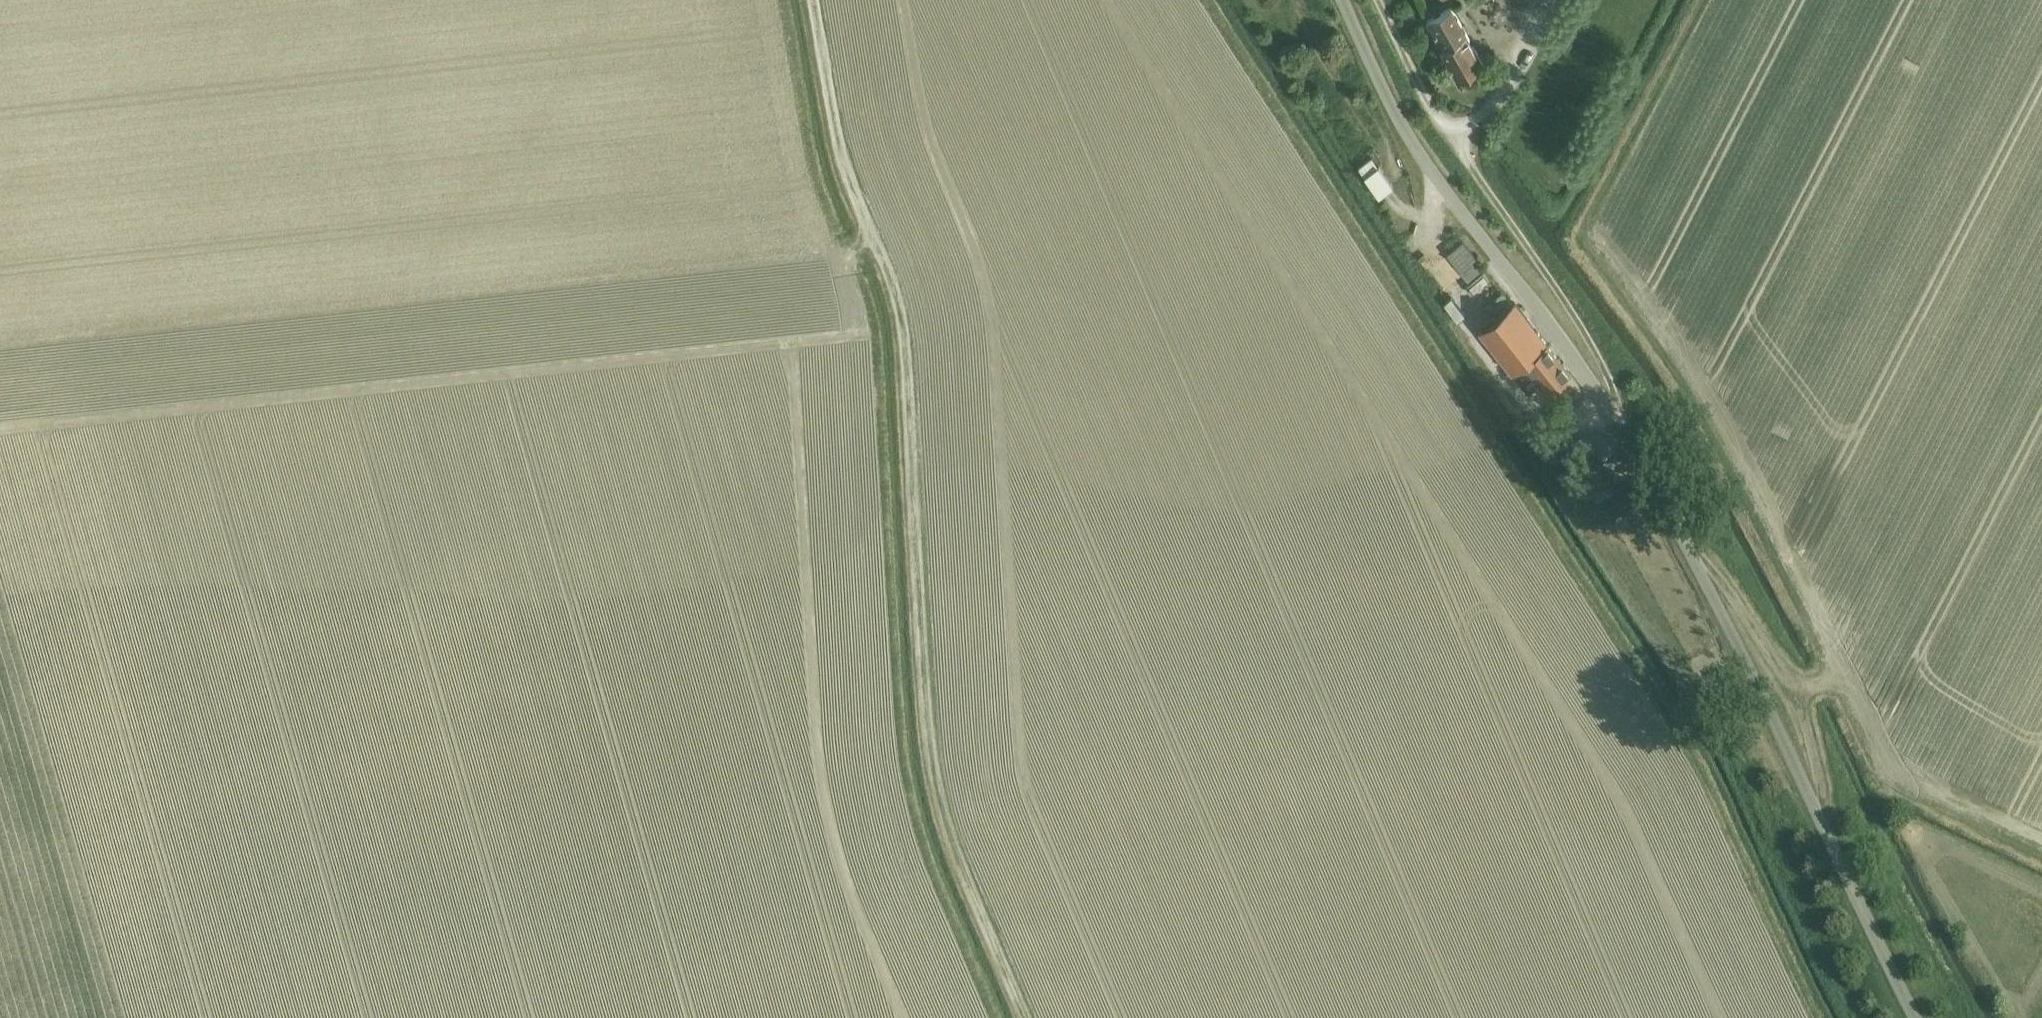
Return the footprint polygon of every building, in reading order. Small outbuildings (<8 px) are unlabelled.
[(1459,80),(1484,66),(1451,7),(1427,20),(1443,48),(1441,49),(1459,80)] [(1372,156),(1359,166),(1360,168),(1379,194),(1393,185),(1391,183),(1372,156)] [(1468,279),(1483,267),(1463,240),(1447,252),(1468,279)] [(1557,383),(1570,373),(1514,301),(1480,329),(1513,371),(1526,360),(1549,389),(1553,393),(1560,387),(1557,383)] [(1603,441),(1590,451),(1602,467),(1615,457),(1603,441)] [(1592,474),(1602,467),(1590,451),(1580,458),(1592,474)]
